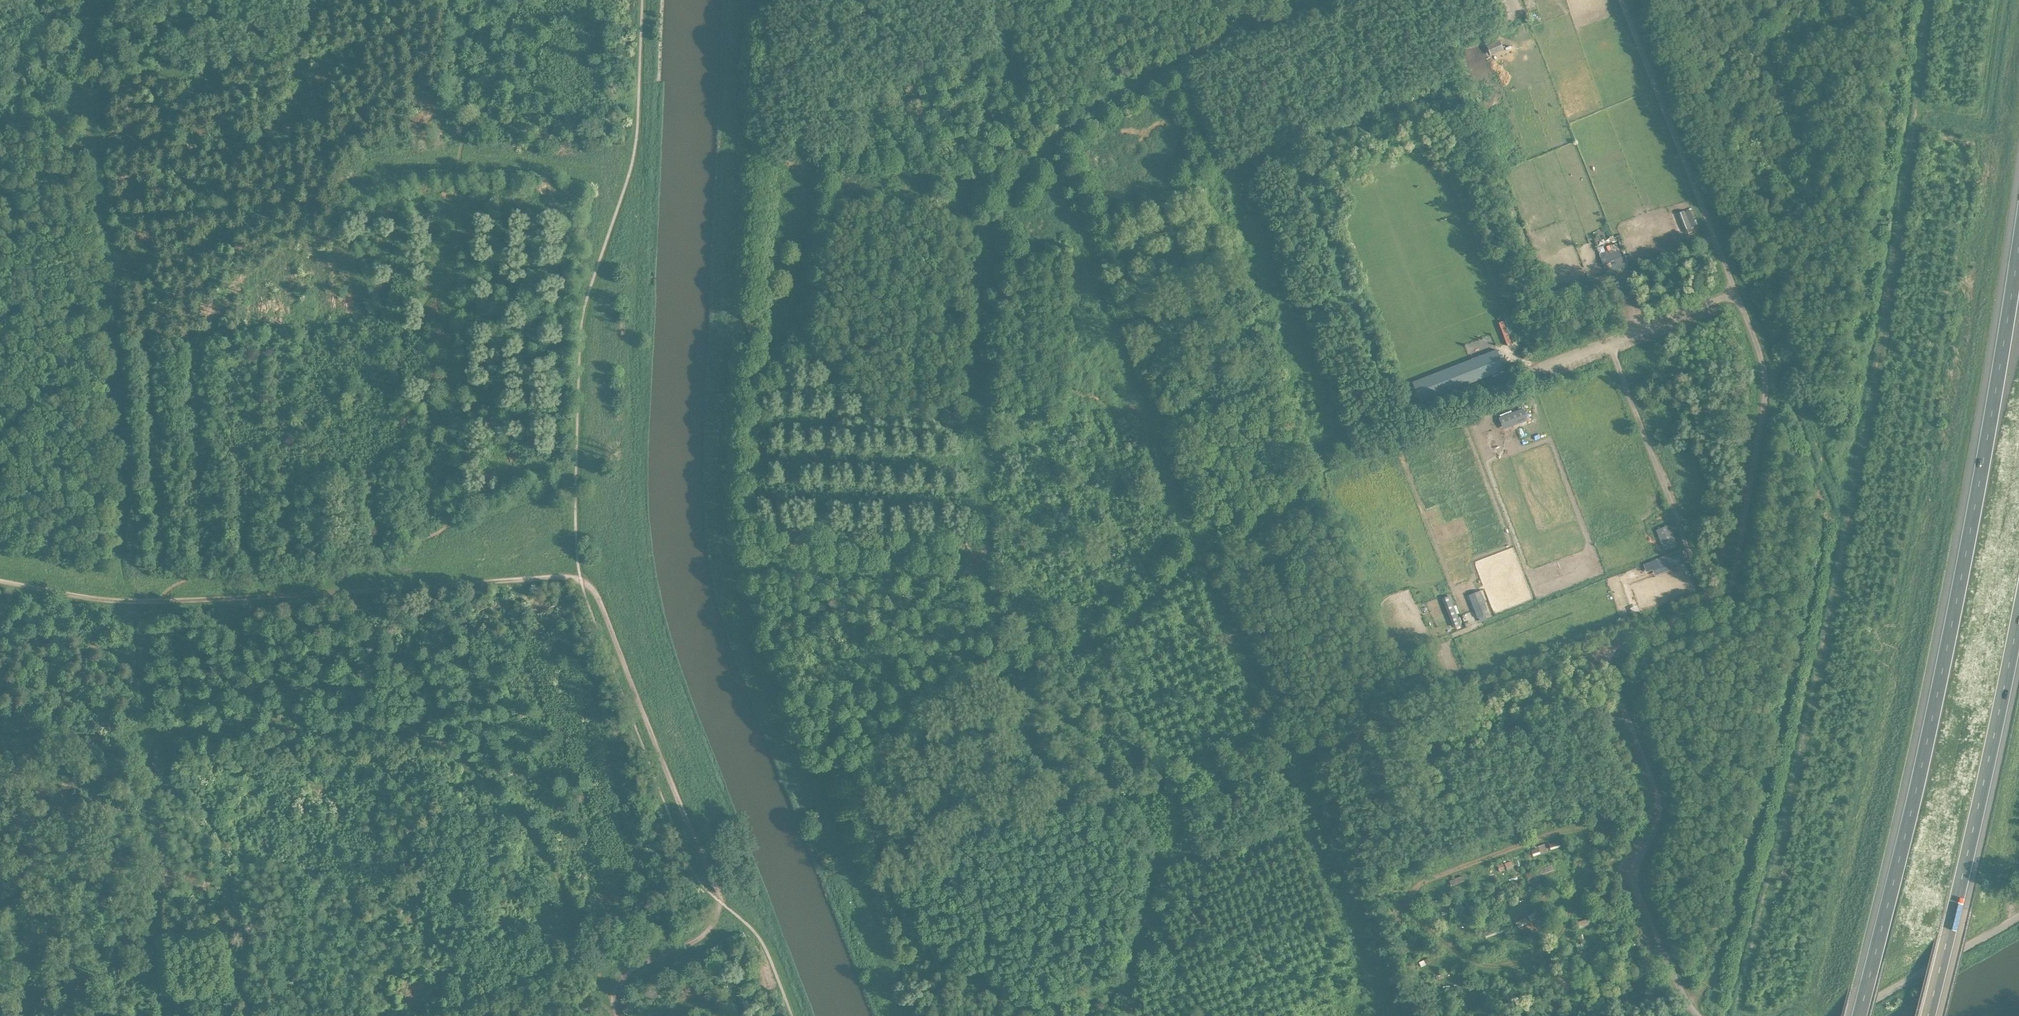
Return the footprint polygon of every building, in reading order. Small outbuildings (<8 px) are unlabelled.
[(1499,38),(1482,45),(1486,53),(1502,46),(1499,38)] [(1683,206),(1675,210),(1685,230),(1693,226),(1683,206)] [(1620,245),(1598,254),(1601,262),(1623,254),(1620,245)] [(1420,402),(1504,370),(1497,350),(1412,382),(1420,402)] [(1520,418),(1521,422),(1527,420),(1523,409),(1511,414),(1513,421),(1520,418)] [(1659,537),(1664,535),(1669,548),(1677,545),(1669,525),(1656,530),(1659,537)] [(1659,567),(1660,568),(1660,569),(1685,560),(1680,551),(1644,565),(1647,572),(1659,567)] [(1480,591),(1468,595),(1477,619),(1489,614),(1480,591)] [(1449,625),(1456,622),(1451,608),(1443,610),(1449,625)] [(1372,880),(1374,888),(1384,884),(1381,877),(1372,880)] [(1454,903),(1456,911),(1464,909),(1462,901),(1454,903)] [(1578,921),(1580,929),(1591,925),(1588,918),(1578,921)] [(1486,931),(1489,939),(1505,933),(1503,926),(1486,931)] [(1574,944),(1577,951),(1588,947),(1585,940),(1574,944)] [(1416,961),(1419,969),(1427,965),(1424,958),(1416,961)]
